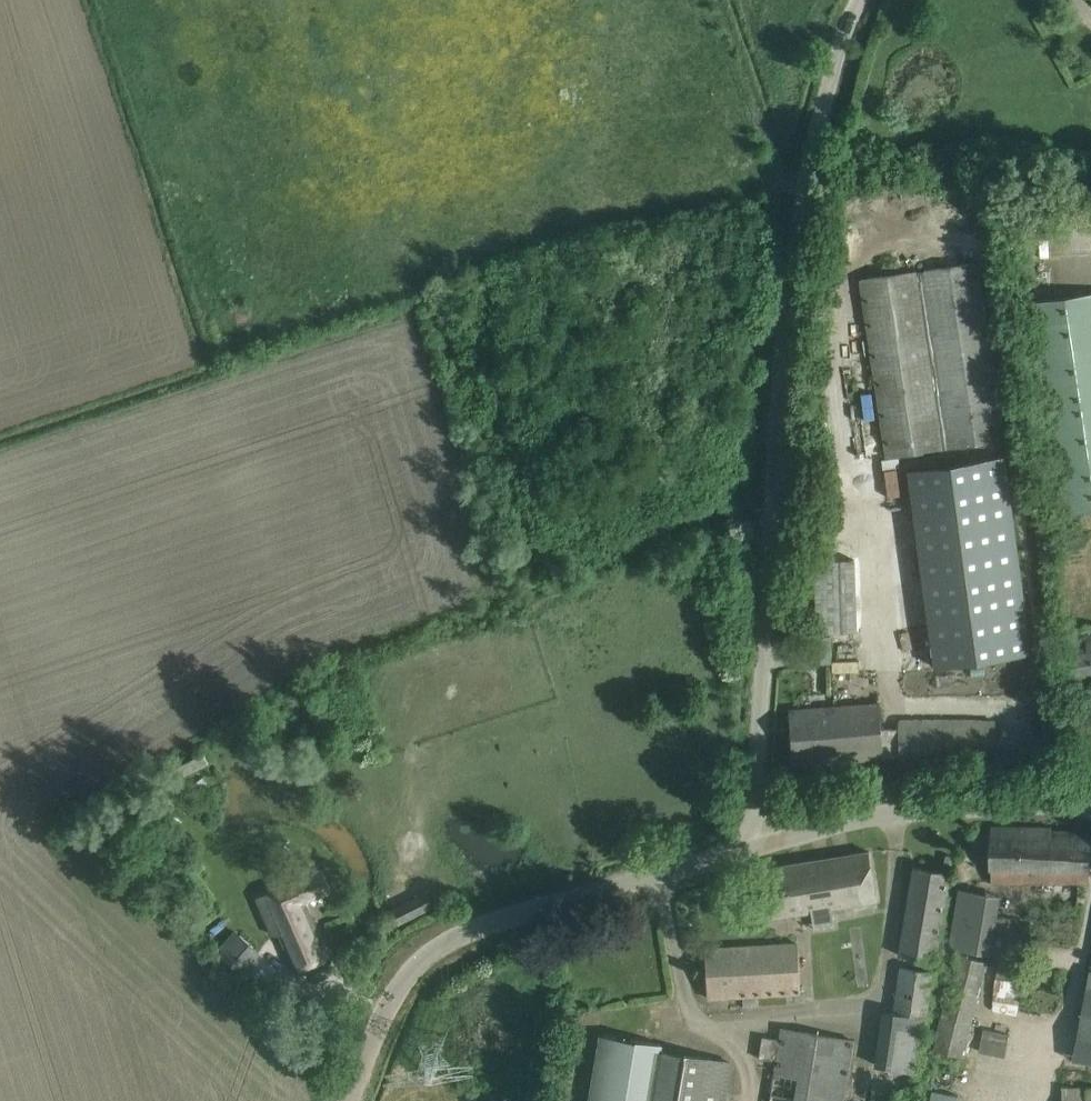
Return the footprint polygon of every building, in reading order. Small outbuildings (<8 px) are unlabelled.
[(976,262),(860,279),(887,456),(991,441),(989,425),(1000,423),(976,262)] [(1058,514),(1090,509),(1090,291),(1027,301),(1058,514)] [(1036,661),(1005,453),(906,466),(935,675),(1036,661)] [(853,557),(816,559),(819,631),(856,630),(853,557)] [(1067,628),(1076,690),(1090,688),(1090,625),(1067,628)] [(878,703),(833,706),(838,761),(883,757),(878,703)] [(838,761),(833,706),(790,710),(794,766),(838,761)] [(995,721),(901,721),(901,770),(995,770),(995,721)] [(1051,834),(1051,827),(991,826),(991,883),(1088,882),(1090,835),(1051,834)] [(869,851),(764,868),(772,917),(811,911),(832,908),(877,900),(869,851)] [(913,866),(910,888),(899,955),(935,961),(949,872),(913,866)] [(281,932),(289,949),(297,970),(328,957),(304,900),(331,889),(322,869),(256,898),(273,936),(281,932)] [(959,889),(950,948),(989,955),(999,896),(959,889)] [(426,892),(392,908),(399,923),(433,906),(426,892)] [(240,935),(222,956),(240,972),(258,951),(240,935)] [(798,943),(705,948),(707,997),(729,996),(743,995),(757,995),(800,992),(799,965),(798,943)] [(934,1050),(962,1056),(984,962),(955,952),(949,981),(950,981),(942,1015),(934,1050)] [(1028,967),(999,961),(995,977),(992,1009),(1018,1014),(1028,967)] [(900,966),(893,1013),(922,1017),(926,1018),(933,971),(900,966)] [(852,1040),(781,1028),(780,1039),(762,1036),(758,1058),(776,1061),(769,1100),(842,1100),(852,1040)] [(590,1100),(725,1100),(731,1062),(659,1050),(660,1044),(602,1034),(590,1100)] [(1062,1100),(1090,1100),(1090,1087),(1063,1087),(1062,1100)]
